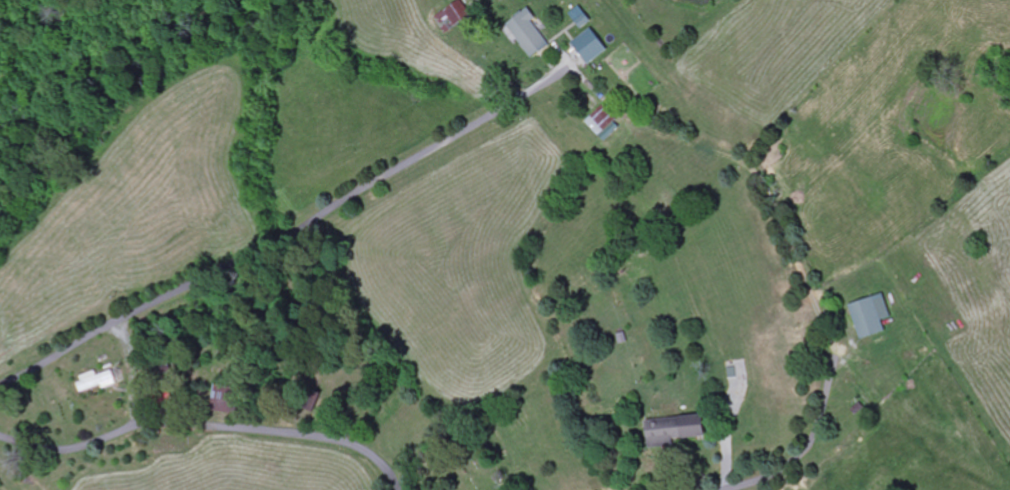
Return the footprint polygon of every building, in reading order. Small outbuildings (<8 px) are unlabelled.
[(439,15),(448,32),(474,19),(465,2),(439,15)] [(572,14),(584,29),(594,21),(582,5),(572,14)] [(509,25),(536,58),(553,44),(534,21),(539,17),(531,8),(509,25)] [(575,42),(590,65),(611,51),(595,28),(575,42)] [(604,138),(622,121),(606,105),(588,122),(604,138)] [(893,318),(888,294),(853,303),(862,339),(889,332),(886,320),(893,318)] [(79,380),(84,394),(114,382),(112,382),(108,373),(101,376),(99,372),(79,380)] [(651,444),(710,439),(708,415),(649,420),(651,444)]
